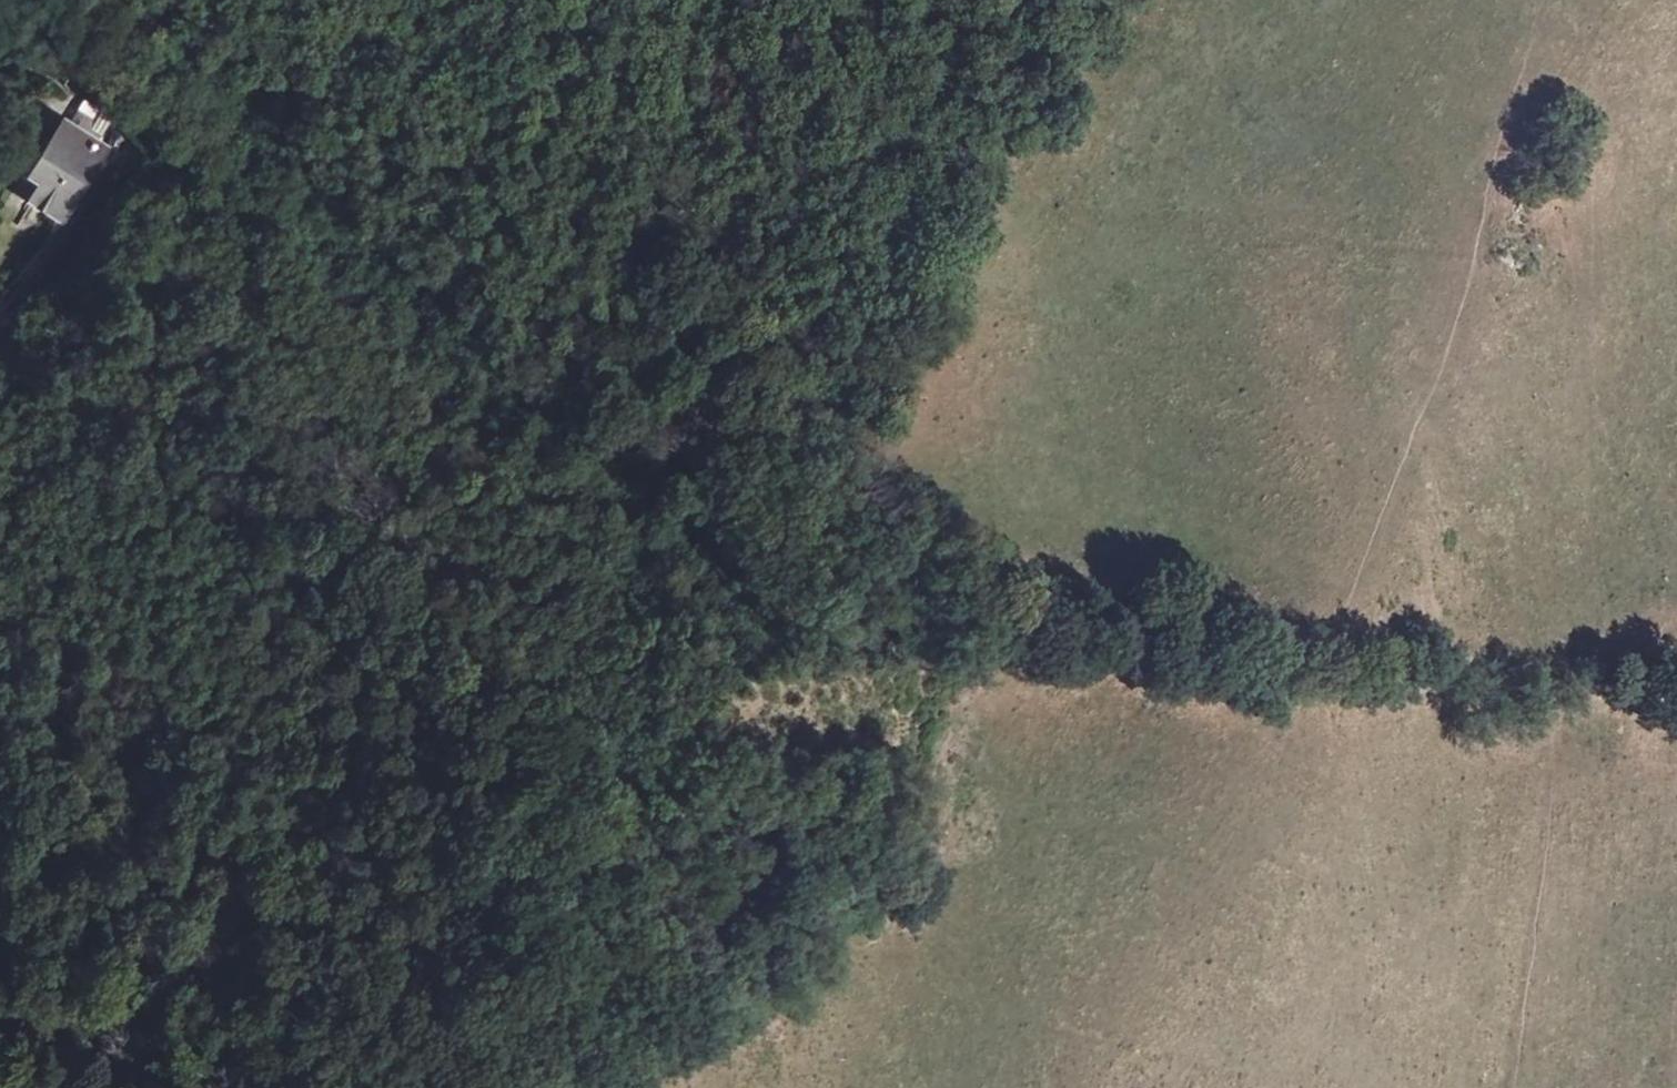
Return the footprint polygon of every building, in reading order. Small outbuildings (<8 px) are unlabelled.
[(71,120),(99,134),(109,113),(81,100),(71,120)] [(92,156),(52,131),(19,186),(31,192),(20,210),(49,227),(92,156)]
